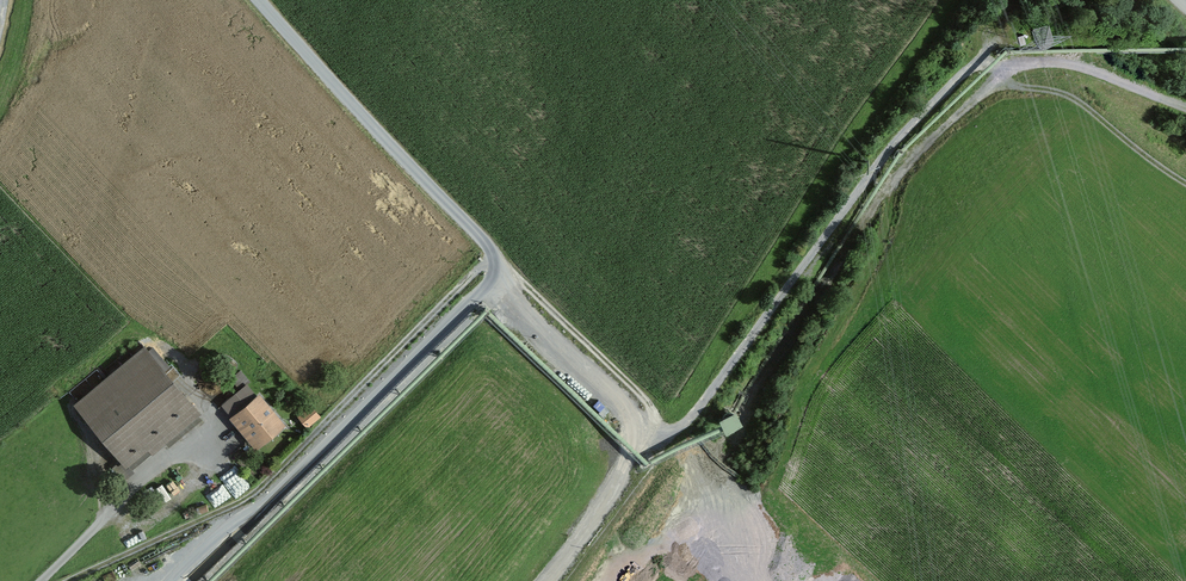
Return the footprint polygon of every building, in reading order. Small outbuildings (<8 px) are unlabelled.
[(202,411),(166,368),(170,364),(153,344),(149,348),(144,343),(73,403),(126,466),(129,464),(135,471),(168,444),(173,450),(205,423),(198,415),(202,411)] [(286,423),(259,390),(256,393),(248,383),(251,381),(241,369),(230,377),(239,388),(221,403),(230,415),(229,416),(256,448),(286,423)] [(298,414),(309,426),(322,414),(311,403),(298,414)] [(736,410),(721,418),(724,424),(727,430),(742,422),(736,410)] [(214,507),(231,497),(222,481),(205,492),(214,507)]
